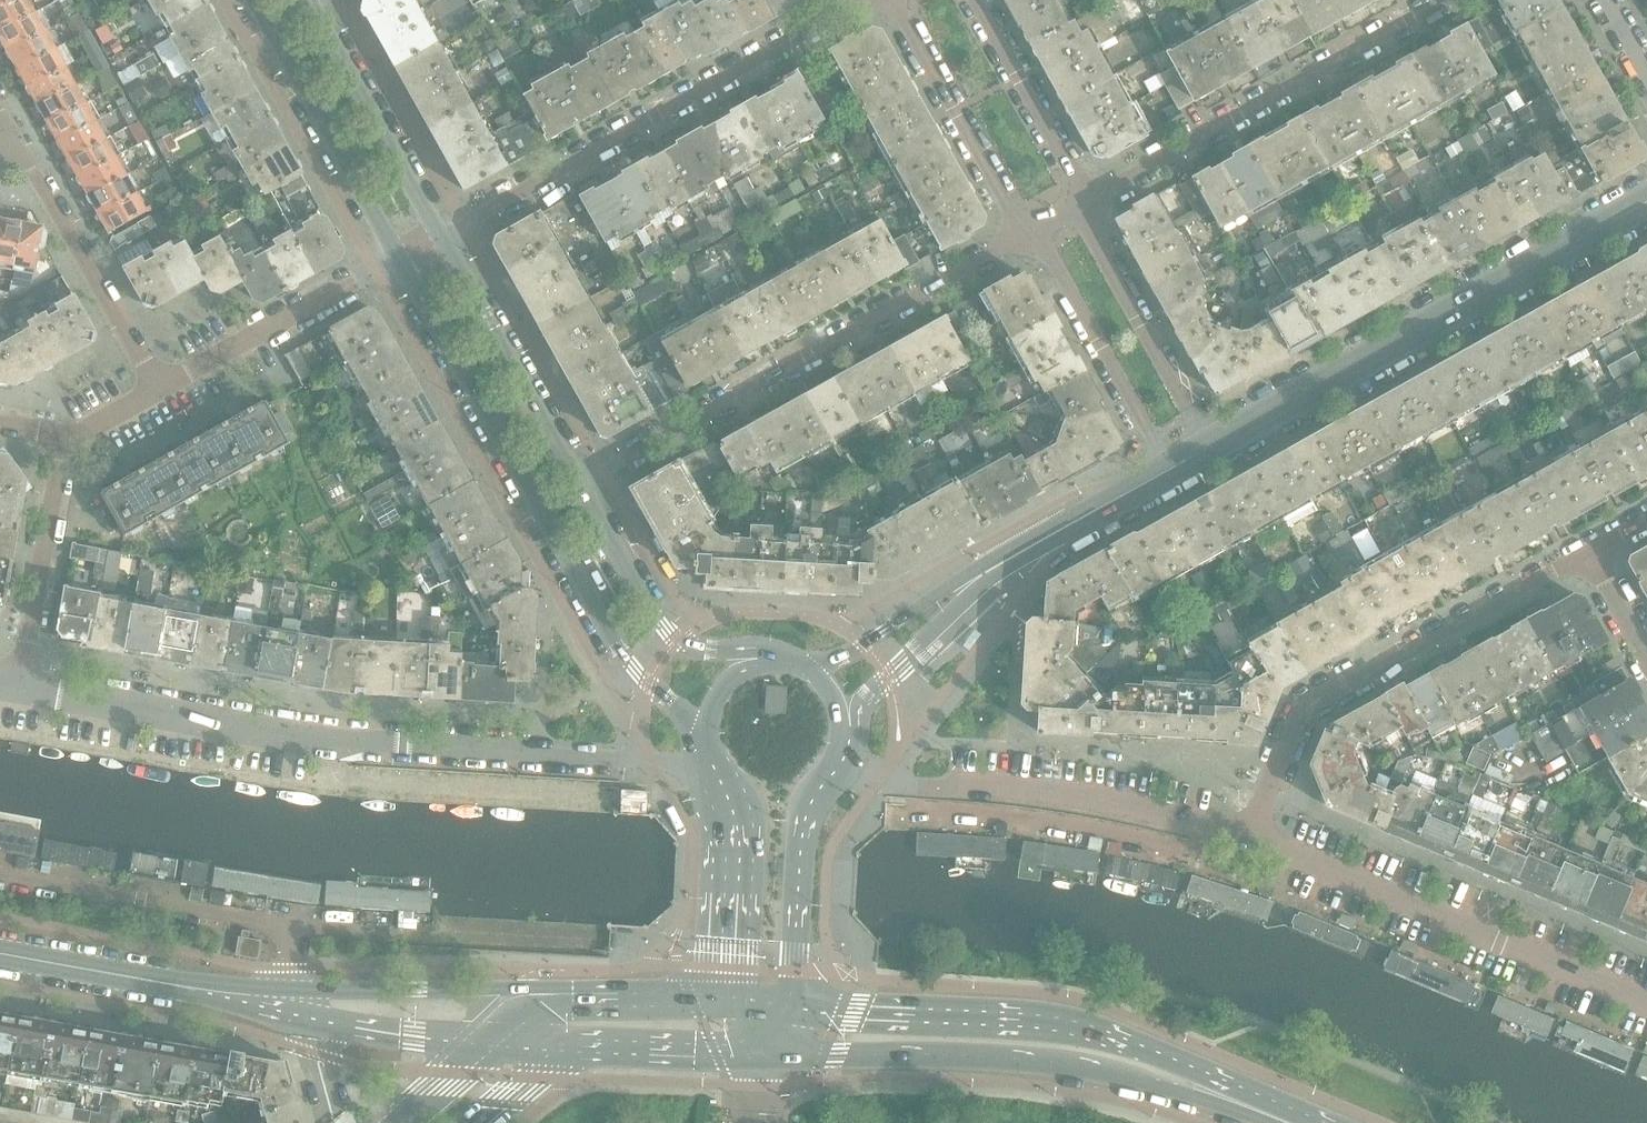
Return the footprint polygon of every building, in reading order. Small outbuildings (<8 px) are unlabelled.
[(39,9),(34,0),(13,0),(11,1),(5,1),(0,3),(0,27),(15,19),(20,19),(39,9)] [(94,0),(91,0),(81,5),(91,21),(102,15),(94,0)] [(204,0),(148,0),(156,14),(160,11),(168,25),(206,4),(204,0)] [(415,0),(367,0),(363,12),(377,36),(421,11),(415,0)] [(454,7),(456,10),(470,2),(469,0),(450,0),(454,7)] [(519,18),(509,0),(502,4),(512,22),(519,18)] [(517,0),(509,0),(519,18),(525,28),(536,22),(531,12),(525,15),(517,0)] [(589,0),(581,0),(573,5),(579,15),(580,17),(594,8),(589,0)] [(656,0),(642,0),(641,0),(648,12),(659,6),(656,0)] [(727,4),(725,0),(720,0),(715,3),(713,0),(707,0),(693,8),(717,48),(744,33),(727,4)] [(786,6),(783,0),(734,0),(727,4),(744,33),(785,10),(786,6)] [(1053,1),(1054,0),(1004,0),(1019,27),(1020,26),(1030,44),(1067,24),(1053,1)] [(1308,35),(1288,0),(1258,0),(1224,19),(1251,67),(1252,66),(1257,66),(1262,64),(1264,60),(1295,43),(1299,43),(1304,40),(1307,36),(1308,35)] [(1363,0),(1288,0),(1308,35),(1310,34),(1314,34),(1319,32),(1322,28),(1351,11),(1356,11),(1361,8),(1363,4),(1365,3),(1363,0)] [(1560,11),(1554,0),(1503,0),(1473,17),(1476,20),(1491,45),(1493,45),(1496,51),(1510,44),(1506,38),(1516,33),(1532,61),(1575,38),(1560,11)] [(1160,10),(1154,1),(1143,7),(1148,17),(1160,10)] [(717,48),(693,8),(690,2),(680,8),(677,4),(661,13),(687,60),(699,53),(704,56),(717,48)] [(1146,17),(1137,2),(1123,10),(1132,25),(1146,17)] [(237,60),(206,4),(168,25),(172,34),(168,36),(188,72),(183,75),(190,87),(193,85),(237,60)] [(65,20),(77,13),(73,7),(62,14),(65,20)] [(49,28),(39,9),(20,19),(15,19),(0,27),(0,41),(2,42),(6,48),(24,38),(32,38),(49,28)] [(438,42),(421,11),(377,36),(394,67),(438,42)] [(687,60),(661,13),(640,24),(643,28),(633,34),(658,76),(687,60)] [(77,14),(66,20),(74,36),(87,29),(77,14)] [(1249,68),(1251,67),(1224,19),(1167,51),(1173,62),(1175,66),(1193,100),(1195,99),(1199,99),(1204,96),(1207,92),(1238,75),(1242,75),(1246,72),(1249,68)] [(1491,45),(1476,20),(1465,27),(1481,53),(1492,47),(1491,45)] [(1111,77),(1085,30),(1079,34),(1072,21),(1067,24),(1030,44),(1063,104),(1111,77)] [(114,39),(106,25),(95,31),(102,45),(114,39)] [(1436,105),(1491,75),(1493,74),(1481,53),(1465,27),(1451,34),(1453,37),(1436,46),(1425,52),(1423,50),(1410,57),(1436,105)] [(42,56),(60,47),(49,28),(32,38),(24,38),(6,48),(6,49),(5,53),(8,58),(12,60),(16,66),(34,55),(42,56)] [(98,49),(88,30),(77,36),(87,55),(98,49)] [(906,80),(890,51),(887,47),(886,47),(879,36),(867,32),(861,35),(860,34),(828,52),(859,106),(906,80)] [(658,76),(633,34),(625,38),(622,34),(604,45),(630,91),(658,76)] [(1106,49),(1117,43),(1114,37),(1103,43),(1106,49)] [(1608,96),(1575,38),(1532,61),(1560,110),(1548,118),(1553,128),(1566,120),(1608,96)] [(510,55),(503,41),(495,46),(503,59),(510,55)] [(455,73),(438,42),(394,67),(411,98),(455,73)] [(52,74),(70,64),(74,62),(64,44),(60,47),(42,56),(34,55),(16,66),(16,67),(15,71),(18,76),(22,78),(26,84),(43,74),(52,74)] [(630,91),(604,45),(585,55),(587,59),(579,64),(602,107),(630,91)] [(108,67),(98,49),(87,55),(94,66),(91,68),(95,74),(96,73),(97,72),(107,67),(108,67)] [(552,66),(544,53),(538,57),(545,70),(552,66)] [(159,66),(153,54),(134,65),(140,76),(159,66)] [(177,64),(173,58),(173,57),(165,62),(169,68),(177,64)] [(462,67),(471,62),(468,57),(460,62),(462,67)] [(545,70),(538,57),(531,61),(539,74),(545,70)] [(1383,135),(1436,105),(1410,57),(1397,65),(1398,67),(1370,83),(1368,80),(1356,88),(1383,135)] [(269,117),(247,78),(237,60),(193,85),(199,96),(201,95),(219,127),(224,125),(231,138),(269,117)] [(821,83),(809,63),(798,69),(813,96),(835,83),(831,77),(821,83)] [(62,91),(80,82),(70,64),(52,74),(43,74),(26,84),(26,85),(25,89),(28,94),(32,96),(36,102),(55,91),(62,91)] [(602,107),(579,64),(569,70),(567,66),(548,76),(574,122),(602,107)] [(1193,100),(1175,66),(1158,76),(1164,86),(1174,103),(1176,102),(1179,108),(1193,100)] [(97,72),(96,73),(106,91),(117,84),(107,67),(97,72)] [(473,103),(455,73),(411,98),(429,128),(473,103)] [(812,126),(822,121),(823,120),(799,76),(797,77),(796,75),(784,82),(785,84),(755,101),(754,99),(742,105),(767,152),(778,146),(780,148),(814,130),(812,126)] [(1164,86),(1158,76),(1157,75),(1143,83),(1149,94),(1164,86)] [(574,122),(548,76),(530,86),(532,90),(522,96),(530,109),(547,138),(574,122)] [(1151,131),(1134,102),(1133,100),(1127,104),(1111,77),(1063,104),(1090,151),(1106,156),(1151,131)] [(938,138),(922,109),(906,80),(859,106),(892,164),(938,138)] [(72,110),(90,100),(80,82),(62,91),(55,91),(36,102),(36,103),(35,107),(38,112),(42,114),(43,114),(46,120),(65,109),(72,110)] [(831,102),(827,95),(838,89),(835,83),(813,96),(820,108),(831,102)] [(1328,166),(1383,135),(1356,88),(1343,95),(1344,97),(1316,113),(1314,111),(1301,118),(1328,166)] [(1515,90),(1504,96),(1512,110),(1523,105),(1515,90)] [(1643,158),(1634,143),(1608,96),(1566,120),(1581,147),(1601,181),(1643,158)] [(127,103),(124,97),(115,102),(118,108),(127,103)] [(489,133),(482,120),(490,115),(481,99),(473,103),(429,128),(445,158),(489,133)] [(81,128),(100,118),(90,100),(72,110),(65,109),(46,120),(47,121),(46,121),(46,125),(49,130),(52,132),(53,132),(56,138),(75,128),(81,128)] [(1182,114),(1179,108),(1176,102),(1174,103),(1161,110),(1168,122),(1182,114)] [(1501,102),(1486,110),(1492,119),(1507,111),(1501,102)] [(138,121),(127,103),(118,108),(129,126),(138,121)] [(767,152),(742,105),(730,112),(731,115),(701,131),(700,129),(688,136),(713,182),(722,177),(724,180),(761,159),(759,156),(767,152)] [(1534,119),(1526,106),(1515,113),(1523,126),(1534,119)] [(547,138),(530,109),(519,116),(538,148),(549,142),(547,138)] [(463,190),(538,148),(519,116),(516,118),(512,111),(494,121),(498,128),(489,133),(445,158),(463,190)] [(300,172),(269,117),(231,138),(236,147),(232,150),(251,183),(255,181),(261,193),(266,190),(300,172)] [(92,146),(110,137),(100,118),(81,128),(75,128),(56,138),(57,139),(56,139),(56,143),(59,149),(62,150),(63,150),(66,156),(85,146),(92,146)] [(1273,196),(1328,166),(1301,118),(1288,126),(1289,128),(1273,137),(1262,144),(1260,141),(1247,148),(1273,196)] [(1483,126),(1469,133),(1477,146),(1490,139),(1483,126)] [(144,133),(135,138),(138,143),(147,139),(144,133)] [(1469,133),(1457,140),(1464,153),(1477,146),(1469,133)] [(175,149),(168,136),(156,143),(163,156),(175,149)] [(718,190),(713,182),(688,136),(675,142),(677,145),(647,162),(646,159),(633,166),(659,212),(669,207),(670,210),(673,208),(677,216),(691,209),(688,204),(695,200),(697,202),(718,190)] [(102,165),(120,154),(126,150),(121,141),(115,144),(110,137),(92,146),(85,146),(66,156),(67,157),(66,157),(66,161),(69,167),(72,168),(73,168),(76,174),(95,164),(102,165)] [(971,197),(955,168),(938,138),(892,164),(924,222),(971,197)] [(848,154),(858,147),(855,141),(844,147),(848,154)] [(1441,149),(1437,141),(1426,146),(1430,155),(1441,149)] [(1457,142),(1445,149),(1450,158),(1462,151),(1457,142)] [(851,160),(862,154),(858,147),(848,154),(851,160)] [(1552,209),(1601,181),(1581,147),(1559,160),(1555,153),(1543,160),(1540,158),(1527,165),(1524,161),(1510,168),(1520,187),(1537,215),(1551,207),(1552,209)] [(1218,227),(1273,196),(1247,148),(1234,156),(1235,158),(1219,168),(1207,174),(1206,171),(1192,179),(1210,212),(1214,221),(1215,223),(1217,226),(1218,227)] [(1418,162),(1411,150),(1395,158),(1402,171),(1418,162)] [(112,182),(130,172),(120,154),(102,165),(95,164),(76,174),(77,175),(76,175),(76,179),(79,185),(83,186),(86,192),(105,182),(112,182)] [(1407,180),(1435,165),(1430,156),(1418,162),(1402,171),(1407,180)] [(809,175),(815,171),(809,160),(802,164),(809,175)] [(1522,223),(1537,215),(1520,187),(1510,168),(1498,174),(1494,168),(1493,169),(1489,161),(1474,169),(1478,178),(1484,188),(1470,196),(1467,192),(1455,199),(1482,246),(1496,238),(1497,240),(1509,233),(1523,225),(1522,223)] [(218,183),(238,171),(233,162),(212,174),(218,183)] [(659,212),(633,166),(621,173),(623,175),(604,186),(593,192),(592,189),(579,196),(594,222),(598,230),(605,243),(613,237),(615,241),(649,221),(653,228),(664,222),(659,212)] [(831,175),(825,166),(820,168),(826,178),(831,175)] [(162,168),(152,174),(156,182),(167,176),(162,168)] [(819,169),(815,171),(821,181),(826,178),(820,168),(819,169)] [(815,171),(809,175),(815,185),(821,181),(815,171)] [(122,201),(141,191),(130,172),(112,182),(105,182),(86,192),(87,193),(86,193),(86,197),(89,203),(93,204),(96,210),(115,200),(122,201)] [(343,250),(300,174),(301,174),(300,172),(266,190),(290,231),(272,241),(275,246),(264,252),(285,289),(340,259),(343,250)] [(809,175),(803,179),(809,188),(815,185),(809,175)] [(1381,196),(1400,185),(1394,175),(1376,186),(1381,196)] [(744,179),(733,185),(747,210),(749,208),(754,206),(760,202),(753,191),(746,178),(744,179)] [(1210,212),(1192,179),(1181,185),(1179,187),(1193,210),(1173,222),(1178,229),(1184,227),(1191,223),(1199,218),(1210,212)] [(1364,180),(1349,189),(1354,197),(1368,189),(1364,180)] [(164,203),(178,195),(173,187),(159,195),(164,203)] [(759,187),(753,191),(760,202),(766,199),(759,187)] [(765,212),(792,196),(788,188),(772,197),(771,196),(766,199),(760,202),(765,212)] [(1319,200),(1312,189),(1307,192),(1313,203),(1319,200)] [(109,232),(151,209),(141,191),(122,201),(115,200),(96,210),(97,211),(96,215),(99,221),(103,222),(109,232)] [(594,222),(579,196),(577,192),(563,200),(580,230),(581,230),(594,222)] [(890,205),(901,198),(898,192),(886,198),(890,205)] [(1313,203),(1307,192),(1302,195),(1308,206),(1313,203)] [(208,206),(201,193),(189,200),(200,212),(208,206)] [(855,216),(844,196),(833,203),(844,222),(855,216)] [(976,227),(980,215),(973,204),(975,203),(971,197),(924,222),(905,233),(920,260),(971,232),(970,231),(976,227)] [(1170,233),(1151,197),(1129,210),(1130,212),(1124,215),(1121,219),(1120,225),(1120,230),(1122,234),(1142,271),(1141,272),(1148,285),(1200,256),(1184,227),(1178,229),(1175,231),(1170,233)] [(905,205),(901,198),(890,205),(894,212),(905,205)] [(1482,246),(1455,199),(1439,207),(1441,212),(1430,218),(1455,263),(1468,256),(1467,254),(1482,246)] [(754,206),(749,208),(751,210),(755,218),(759,215),(765,212),(760,202),(754,206)] [(186,223),(175,203),(165,208),(177,228),(186,223)] [(1351,218),(1343,204),(1320,217),(1328,231),(1351,218)] [(787,220),(780,209),(769,216),(775,227),(787,220)] [(738,227),(755,218),(751,210),(735,219),(738,227)] [(1210,212),(1199,218),(1204,226),(1214,221),(1210,212)] [(1396,221),(1391,212),(1386,215),(1391,224),(1396,221)] [(556,243),(539,214),(495,238),(493,244),(508,270),(556,243)] [(150,216),(136,224),(137,224),(142,234),(143,235),(157,227),(150,216)] [(1274,243),(1260,218),(1252,223),(1260,237),(1266,247),(1274,243)] [(1327,232),(1319,218),(1294,232),(1299,241),(1301,246),(1327,232)] [(1455,263),(1430,218),(1415,226),(1413,222),(1385,237),(1387,242),(1375,249),(1400,294),(1413,287),(1412,285),(1431,274),(1441,269),(1442,270),(1455,263)] [(25,224),(24,224),(24,223),(21,220),(15,219),(12,221),(5,220),(1,241),(0,241),(0,267),(13,269),(16,249),(22,244),(25,224)] [(903,265),(890,242),(891,241),(880,221),(851,237),(841,219),(834,224),(843,241),(825,251),(850,294),(903,265)] [(699,221),(693,224),(700,236),(706,233),(699,221)] [(285,289),(264,252),(254,258),(251,252),(244,256),(239,249),(233,252),(231,250),(227,252),(211,223),(205,227),(209,233),(197,240),(198,241),(187,247),(204,279),(211,290),(220,293),(236,284),(239,288),(238,288),(239,289),(245,286),(253,300),(262,302),(285,289)] [(38,252),(43,245),(45,233),(42,227),(25,224),(22,244),(16,249),(13,269),(34,273),(38,252)] [(110,239),(109,242),(114,251),(142,234),(137,224),(110,239)] [(717,226),(711,229),(717,239),(723,236),(717,226)] [(711,229),(706,233),(712,243),(717,239),(711,229)] [(802,255),(795,243),(794,244),(785,229),(777,233),(786,248),(793,260),(802,255)] [(1269,258),(1299,241),(1294,232),(1274,243),(1266,247),(1264,248),(1269,258)] [(706,233),(700,236),(706,246),(712,243),(706,233)] [(920,260),(905,233),(891,241),(890,242),(903,265),(905,269),(920,260)] [(700,236),(695,239),(701,249),(706,246),(700,236)] [(1266,247),(1260,237),(1250,242),(1256,253),(1264,248),(1266,247)] [(685,258),(701,249),(695,239),(679,248),(685,258)] [(204,279),(187,247),(183,240),(174,245),(171,241),(152,252),(155,256),(145,261),(143,257),(124,268),(144,305),(153,307),(204,279)] [(663,256),(654,241),(643,247),(645,251),(652,262),(663,256)] [(587,300),(556,243),(508,270),(540,326),(587,300)] [(1646,309),(1646,247),(1639,252),(1638,255),(1618,266),(1606,273),(1602,272),(1596,276),(1595,279),(1594,280),(1619,325),(1646,309)] [(793,260),(786,248),(781,251),(788,263),(793,260)] [(1400,294),(1375,249),(1360,257),(1358,253),(1330,269),(1332,273),(1320,280),(1345,325),(1358,317),(1357,316),(1386,300),(1387,301),(1400,294)] [(709,266),(720,259),(715,250),(703,257),(703,256),(691,263),(698,274),(709,268),(709,266)] [(652,262),(645,251),(637,256),(643,267),(646,265),(652,262)] [(795,325),(849,295),(850,294),(825,251),(770,281),(795,325)] [(1214,327),(1204,323),(1203,321),(1209,318),(1202,306),(1203,305),(1199,297),(1204,293),(1200,285),(1204,282),(1199,274),(1211,268),(1203,254),(1200,256),(1148,285),(1155,298),(1157,297),(1175,329),(1173,330),(1189,358),(1191,357),(1208,348),(1214,327)] [(663,256),(657,259),(663,269),(669,266),(663,256)] [(593,259),(580,266),(585,275),(598,267),(593,259)] [(657,259),(652,262),(657,272),(663,269),(657,259)] [(652,262),(646,265),(652,275),(657,272),(652,262)] [(1345,325),(1320,280),(1306,288),(1303,283),(1289,291),(1287,287),(1294,284),(1283,265),(1279,263),(1269,269),(1270,276),(1278,290),(1268,294),(1274,306),(1264,311),(1289,356),(1303,348),(1302,347),(1331,330),(1332,332),(1345,325)] [(643,267),(641,268),(646,278),(647,278),(652,275),(646,265),(643,267)] [(746,284),(738,271),(730,275),(737,288),(746,284)] [(1254,288),(1245,274),(1243,294),(1254,288)] [(978,333),(1038,297),(1040,296),(1031,281),(1029,282),(1027,277),(1022,280),(1019,275),(1010,280),(1008,277),(955,307),(953,309),(953,312),(945,317),(960,345),(970,339),(970,338),(978,333)] [(52,296),(50,293),(56,289),(57,284),(55,280),(33,293),(41,308),(50,302),(52,296)] [(1622,334),(1618,326),(1619,325),(1594,280),(1592,281),(1588,280),(1582,284),(1581,287),(1569,294),(1550,304),(1546,304),(1541,307),(1540,311),(1538,312),(1563,356),(1564,355),(1570,366),(1589,356),(1583,345),(1600,336),(1604,344),(1622,334)] [(795,325),(770,281),(742,297),(737,289),(712,303),(717,311),(741,355),(795,325)] [(1235,304),(1241,283),(1238,282),(1230,287),(1224,301),(1235,304)] [(7,301),(9,292),(0,290),(0,300),(7,301)] [(94,333),(73,296),(55,306),(58,311),(48,317),(45,312),(27,322),(30,327),(0,344),(0,382),(15,385),(91,342),(94,333)] [(639,305),(635,296),(621,304),(626,312),(639,305)] [(741,355),(717,311),(698,322),(690,308),(688,307),(682,296),(674,300),(683,318),(656,333),(671,360),(686,386),(741,355)] [(1007,341),(1053,315),(1046,303),(1043,304),(1038,297),(978,333),(984,344),(993,338),(997,346),(1007,341)] [(619,355),(587,300),(540,326),(570,381),(619,355)] [(22,311),(17,302),(6,309),(11,318),(22,311)] [(1289,356),(1264,311),(1261,305),(1255,308),(1254,306),(1242,310),(1243,312),(1239,312),(1239,328),(1239,332),(1229,328),(1227,333),(1214,327),(1208,348),(1191,357),(1200,373),(1199,373),(1208,388),(1211,386),(1215,392),(1218,391),(1219,393),(1239,382),(1238,380),(1247,374),(1249,376),(1261,369),(1262,371),(1276,363),(1289,356)] [(626,314),(621,307),(609,314),(613,321),(626,314)] [(398,353),(375,312),(368,309),(328,332),(345,360),(346,359),(363,390),(405,365),(405,364),(406,360),(402,354),(398,353)] [(1506,387),(1563,356),(1538,312),(1536,312),(1532,312),(1526,315),(1525,319),(1513,325),(1506,329),(1494,336),(1491,335),(1485,338),(1484,342),(1482,343),(1506,387)] [(610,333),(630,321),(626,314),(613,321),(605,326),(610,333)] [(1083,370),(1076,357),(1073,359),(1067,348),(1057,329),(1060,328),(1053,315),(1007,341),(1014,352),(1017,350),(1034,381),(1038,380),(1045,392),(1050,389),(1083,370)] [(912,393),(967,362),(968,363),(970,362),(960,345),(945,317),(943,318),(943,319),(888,349),(912,393)] [(686,386),(671,360),(656,333),(643,341),(654,361),(643,367),(647,375),(662,404),(688,390),(686,386)] [(315,379),(310,368),(321,362),(310,342),(285,356),(299,380),(302,386),(315,379)] [(1450,418),(1506,387),(1482,343),(1480,344),(1476,343),(1470,346),(1469,350),(1458,356),(1438,367),(1435,366),(1429,370),(1428,373),(1426,374),(1450,418)] [(912,393),(888,349),(833,380),(857,423),(912,393)] [(662,404),(647,375),(643,367),(642,366),(641,367),(629,374),(619,355),(570,381),(599,433),(608,435),(662,404)] [(992,385),(977,358),(969,363),(974,372),(980,384),(983,390),(992,385)] [(1617,361),(1607,367),(1608,369),(1614,379),(1624,373),(1617,361)] [(431,411),(413,378),(413,374),(410,368),(406,367),(405,365),(363,390),(396,448),(438,423),(437,422),(438,418),(435,412),(431,411)] [(1115,446),(1120,443),(1119,441),(1120,440),(1112,424),(1110,425),(1098,403),(1097,402),(1100,400),(1083,370),(1050,389),(1063,414),(1058,441),(1053,444),(1066,451),(1072,448),(1085,470),(1099,462),(1098,461),(1116,451),(1115,449),(1116,448),(1115,446)] [(1009,385),(1022,378),(1018,371),(1005,378),(1009,385)] [(1395,449),(1450,418),(1426,374),(1424,375),(1421,374),(1415,378),(1414,381),(1402,387),(1394,392),(1382,398),(1379,397),(1373,401),(1372,404),(1370,405),(1395,449)] [(1633,389),(1625,375),(1615,381),(1623,395),(1633,389)] [(1594,392),(1586,378),(1578,383),(1586,396),(1594,392)] [(838,434),(857,423),(833,380),(778,411),(802,454),(830,438),(831,440),(834,445),(833,446),(840,458),(835,461),(839,467),(844,464),(854,479),(859,476),(857,472),(860,471),(849,453),(849,452),(846,448),(843,450),(839,443),(842,441),(838,434)] [(1525,406),(1515,388),(1508,392),(1518,409),(1525,406)] [(1602,405),(1594,392),(1586,396),(1594,410),(1602,405)] [(264,457),(286,445),(289,443),(265,401),(262,403),(262,401),(210,430),(211,432),(210,432),(233,474),(256,461),(254,458),(262,453),(264,457)] [(1402,463),(1394,450),(1395,449),(1370,405),(1368,406),(1365,405),(1359,409),(1358,412),(1326,430),(1323,429),(1317,432),(1316,436),(1314,437),(1338,481),(1368,464),(1376,479),(1402,463)] [(1502,429),(1488,405),(1482,409),(1495,433),(1502,429)] [(802,454),(778,411),(722,442),(722,443),(719,445),(735,477),(754,466),(755,468),(759,465),(760,468),(769,462),(773,470),(802,454)] [(1607,433),(1634,481),(1634,482),(1635,481),(1635,480),(1639,481),(1646,477),(1646,474),(1646,473),(1646,411),(1607,433)] [(1023,429),(1028,416),(1006,413),(1004,420),(1023,429)] [(361,429),(372,423),(368,415),(346,428),(350,435),(361,429)] [(463,469),(454,452),(445,436),(446,432),(442,426),(439,424),(438,423),(396,448),(408,469),(363,494),(366,501),(402,481),(412,476),(428,506),(470,482),(470,481),(471,476),(467,470),(463,469)] [(962,427),(937,441),(947,457),(971,444),(962,427)] [(210,487),(233,474),(210,432),(208,433),(207,431),(156,460),(157,462),(155,463),(179,505),(202,492),(200,488),(208,484),(210,487)] [(1634,481),(1607,433),(1552,464),(1578,512),(1578,513),(1580,512),(1579,512),(1580,511),(1583,512),(1590,508),(1591,505),(1622,487),(1625,489),(1632,485),(1633,481),(1634,481)] [(1475,458),(1502,444),(1496,434),(1468,450),(1474,459),(1475,458)] [(1309,497),(1338,481),(1314,437),(1312,438),(1309,437),(1302,440),(1301,444),(1280,455),(1268,463),(1264,462),(1258,465),(1257,468),(1255,469),(1279,514),(1280,513),(1285,524),(1314,507),(1309,497)] [(1056,486),(1085,470),(1072,448),(1066,451),(1053,444),(1030,456),(1027,451),(1019,455),(1010,439),(990,450),(995,461),(988,465),(1012,511),(1025,503),(1024,500),(1025,500),(1025,499),(1053,484),(1054,483),(1056,486)] [(1522,455),(1512,439),(1504,443),(1514,460),(1522,455)] [(737,480),(735,477),(719,445),(716,440),(681,460),(713,518),(723,504),(716,492),(737,480)] [(1481,469),(1509,453),(1503,443),(1502,444),(1475,458),(1481,469)] [(930,464),(920,447),(903,456),(913,473),(930,464)] [(8,455),(3,448),(0,450),(0,480),(17,468),(8,455)] [(156,518),(179,505),(155,463),(154,463),(153,462),(101,491),(102,492),(100,494),(106,505),(119,528),(124,536),(147,522),(145,518),(154,514),(156,518)] [(710,523),(677,463),(631,489),(665,549),(666,549),(708,524),(710,523)] [(1578,512),(1552,464),(1496,495),(1522,544),(1524,543),(1523,543),(1524,542),(1527,543),(1534,539),(1535,536),(1566,518),(1569,520),(1577,516),(1577,512),(1578,512)] [(1012,511),(988,465),(957,483),(982,528),(988,524),(986,521),(996,515),(996,516),(998,515),(999,518),(1012,511)] [(24,493),(31,488),(26,481),(17,468),(0,480),(0,524),(17,528),(24,493)] [(1279,514),(1255,469),(1253,470),(1250,470),(1244,473),(1242,477),(1209,495),(1205,495),(1199,498),(1198,501),(1196,502),(1221,546),(1250,530),(1279,514)] [(1429,482),(1424,473),(1413,479),(1418,488),(1429,482)] [(795,487),(788,475),(780,479),(788,492),(795,487)] [(861,488),(856,480),(847,485),(852,493),(861,488)] [(1386,481),(1378,486),(1388,504),(1397,499),(1386,481)] [(496,527),(478,494),(478,490),(475,484),(471,483),(470,482),(428,506),(444,534),(437,539),(433,541),(447,569),(503,539),(502,538),(503,534),(500,528),(496,527)] [(968,536),(982,528),(957,483),(896,517),(921,561),(936,554),(935,553),(967,535),(968,536)] [(1439,504),(1428,486),(1421,490),(1431,508),(1439,504)] [(1469,499),(1462,487),(1456,490),(1463,502),(1469,499)] [(836,508),(825,493),(822,495),(810,494),(809,512),(822,513),(828,512),(836,508)] [(1381,494),(1371,499),(1377,509),(1387,503),(1381,494)] [(1522,544),(1496,495),(1441,526),(1466,575),(1467,575),(1468,574),(1468,573),(1471,574),(1479,570),(1479,567),(1491,560),(1510,550),(1513,551),(1521,547),(1521,544),(1522,544)] [(1405,510),(1400,500),(1392,505),(1398,514),(1405,510)] [(1221,546),(1196,502),(1194,503),(1191,503),(1185,506),(1184,510),(1150,528),(1146,528),(1140,531),(1139,535),(1137,536),(1162,579),(1221,546)] [(793,518),(794,505),(786,504),(785,517),(793,518)] [(119,528),(106,505),(97,510),(110,533),(119,528)] [(737,528),(741,508),(732,506),(728,525),(737,528)] [(1418,526),(1409,510),(1397,516),(1407,533),(1418,526)] [(908,569),(921,561),(896,517),(875,529),(867,533),(868,537),(859,541),(849,541),(849,545),(836,544),(834,593),(857,594),(857,583),(870,584),(870,577),(890,578),(907,568),(908,569)] [(1330,538),(1321,522),(1312,527),(1321,543),(1330,538)] [(17,528),(0,524),(0,557),(12,559),(17,528)] [(733,587),(736,539),(716,538),(708,524),(666,549),(675,566),(695,567),(695,574),(707,575),(707,586),(733,587)] [(783,590),(786,541),(770,540),(771,527),(749,525),(749,539),(736,539),(733,587),(783,590)] [(1466,575),(1441,526),(1384,558),(1411,606),(1412,606),(1412,605),(1412,604),(1416,606),(1423,602),(1423,598),(1454,581),(1458,582),(1465,578),(1465,575),(1466,575)] [(834,593),(836,544),(822,543),(820,543),(820,529),(798,528),(798,542),(786,541),(783,590),(834,593)] [(433,541),(437,539),(433,531),(423,538),(427,545),(433,541)] [(1364,562),(1346,531),(1336,537),(1355,567),(1364,562)] [(1162,579),(1137,536),(1136,537),(1132,536),(1107,550),(1130,593),(1132,596),(1162,579)] [(1355,567),(1336,537),(1328,542),(1346,573),(1355,567)] [(519,567),(519,563),(505,538),(503,539),(447,569),(448,570),(460,564),(475,591),(519,567)] [(1262,551),(1257,543),(1249,548),(1254,556),(1262,551)] [(105,563),(107,550),(73,544),(71,557),(105,563)] [(1632,556),(1630,565),(1637,578),(1636,578),(1646,598),(1646,548),(1632,556)] [(1130,593),(1107,550),(1083,563),(1101,596),(1106,607),(1130,593)] [(1314,569),(1305,555),(1285,567),(1294,581),(1314,569)] [(12,559),(0,557),(0,610),(3,608),(12,559)] [(1409,609),(1410,606),(1411,606),(1384,558),(1339,583),(1341,586),(1331,592),(1358,641),(1359,639),(1362,641),(1369,637),(1370,633),(1371,632),(1369,629),(1399,612),(1402,613),(1409,609)] [(1101,596),(1083,563),(1058,577),(1047,584),(1046,600),(1045,600),(1044,621),(1075,623),(1076,609),(1101,596)] [(530,675),(535,596),(530,591),(517,590),(519,567),(475,591),(477,594),(479,592),(488,609),(490,608),(497,621),(496,645),(500,645),(498,667),(474,666),(474,663),(463,663),(461,680),(465,680),(464,698),(511,701),(512,679),(525,680),(530,675)] [(100,590),(104,570),(95,568),(92,588),(100,590)] [(140,568),(135,593),(150,596),(155,571),(140,568)] [(1212,582),(1204,569),(1197,573),(1205,586),(1212,582)] [(124,652),(133,604),(134,595),(113,590),(116,572),(104,570),(100,590),(101,590),(101,594),(65,588),(58,630),(63,637),(84,641),(83,645),(124,652)] [(1205,586),(1197,573),(1191,577),(1198,589),(1205,586)] [(425,583),(420,575),(412,580),(416,587),(425,583)] [(250,595),(253,579),(242,576),(239,593),(250,595)] [(282,598),(285,582),(274,580),(271,595),(282,598)] [(1298,600),(1291,586),(1282,591),(1289,605),(1298,600)] [(1248,600),(1242,590),(1223,600),(1229,611),(1248,600)] [(1358,641),(1331,592),(1276,623),(1278,627),(1304,673),(1314,668),(1314,664),(1345,647),(1348,648),(1356,644),(1356,641),(1358,641)] [(1605,641),(1581,599),(1572,596),(1539,615),(1538,614),(1525,621),(1553,671),(1577,657),(1605,641)] [(1230,616),(1223,603),(1214,609),(1220,621),(1230,616)] [(190,664),(199,616),(133,604),(124,652),(190,664)] [(1150,613),(1146,605),(1142,604),(1135,607),(1142,620),(1148,616),(1150,613)] [(309,625),(312,608),(304,606),(301,624),(309,625)] [(257,676),(265,628),(267,614),(253,611),(253,610),(235,607),(232,622),(199,616),(190,664),(257,676)] [(429,636),(431,618),(422,617),(421,636),(429,636)] [(438,637),(439,618),(431,618),(429,636),(438,637)] [(1123,638),(1111,618),(1102,629),(1102,631),(1109,631),(1111,642),(1123,638)] [(322,688),(330,640),(298,634),(300,622),(283,619),(281,631),(265,628),(257,676),(322,688)] [(1099,644),(1100,629),(1100,628),(1075,623),(1044,621),(1031,620),(1026,624),(1021,704),(1026,709),(1039,710),(1047,710),(1099,661),(1086,648),(1099,644)] [(1553,671),(1525,621),(1512,629),(1512,630),(1503,635),(1490,642),(1489,641),(1476,649),(1503,698),(1527,685),(1528,684),(1553,671)] [(1192,635),(1188,626),(1176,632),(1180,640),(1192,635)] [(1304,673),(1278,627),(1249,644),(1252,649),(1271,683),(1278,688),(1304,673)] [(461,680),(463,663),(461,663),(461,654),(462,634),(448,633),(447,646),(395,643),(392,694),(464,698),(465,680),(461,680)] [(392,694),(395,643),(331,639),(331,640),(330,640),(322,688),(341,691),(392,694)] [(1138,737),(1142,681),(1142,670),(1115,669),(1114,684),(1110,687),(1104,682),(1114,672),(1120,648),(1116,645),(1099,661),(1047,710),(1039,710),(1038,732),(1089,735),(1089,730),(1121,732),(1121,736),(1138,737)] [(1255,744),(1278,688),(1271,683),(1252,649),(1229,663),(1235,675),(1214,686),(1211,742),(1255,744)] [(1503,698),(1476,649),(1462,656),(1463,657),(1440,670),(1440,669),(1426,676),(1454,725),(1503,698)] [(1614,657),(1599,665),(1605,677),(1620,669),(1614,657)] [(1597,682),(1592,684),(1599,696),(1627,681),(1620,669),(1605,677),(1597,682)] [(1454,725),(1426,676),(1404,688),(1430,739),(1433,743),(1433,744),(1434,744),(1443,760),(1444,761),(1447,760),(1455,763),(1462,759),(1456,748),(1457,747),(1450,735),(1457,731),(1454,725)] [(1211,742),(1214,686),(1142,681),(1138,737),(1155,738),(1156,733),(1194,736),(1194,741),(1211,742)] [(1627,681),(1599,696),(1592,700),(1566,714),(1557,719),(1550,723),(1540,729),(1531,734),(1545,760),(1558,783),(1606,757),(1646,734),(1646,716),(1627,681)] [(1430,739),(1404,688),(1402,685),(1382,696),(1382,697),(1399,729),(1403,735),(1411,749),(1430,739)] [(786,687),(766,686),(764,712),(784,713),(786,687)] [(1399,729),(1382,697),(1330,726),(1331,728),(1329,734),(1323,731),(1309,765),(1321,794),(1361,777),(1351,753),(1354,745),(1360,748),(1378,737),(1380,740),(1399,729)] [(1552,711),(1545,715),(1550,723),(1557,719),(1552,711)] [(1535,720),(1524,727),(1529,735),(1531,734),(1540,729),(1535,720)] [(1498,732),(1491,736),(1499,751),(1506,747),(1524,738),(1520,730),(1517,724),(1506,730),(1508,734),(1501,738),(1498,732)] [(1606,757),(1627,795),(1646,803),(1646,734),(1606,757)] [(1491,736),(1474,746),(1493,754),(1499,751),(1491,736)] [(1426,747),(1424,756),(1443,760),(1434,744),(1433,744),(1433,743),(1426,747)] [(1483,771),(1490,755),(1472,748),(1465,764),(1483,771)] [(1395,760),(1390,752),(1380,758),(1384,765),(1395,760)] [(1400,783),(1412,757),(1410,756),(1397,762),(1389,779),(1400,783)] [(1384,768),(1381,761),(1370,766),(1373,772),(1384,768)] [(1377,827),(1389,799),(1367,789),(1361,777),(1321,794),(1326,806),(1377,827)] [(1559,807),(1576,795),(1568,786),(1552,798),(1559,807)] [(1447,857),(1466,811),(1407,787),(1406,791),(1395,787),(1389,799),(1377,827),(1447,857)] [(646,814),(647,795),(621,793),(619,813),(646,814)] [(1542,816),(1548,803),(1541,799),(1529,824),(1537,827),(1542,816)] [(1548,819),(1554,807),(1555,806),(1548,803),(1542,816),(1548,819)] [(1512,884),(1532,838),(1497,824),(1466,811),(1447,857),(1512,884)] [(1611,829),(1620,817),(1613,811),(1604,822),(1611,829)] [(34,856),(40,820),(0,813),(0,850),(34,856)] [(995,823),(994,835),(1005,837),(1007,824),(995,823)] [(1632,880),(1636,871),(1613,862),(1621,844),(1644,853),(1646,847),(1646,844),(1615,831),(1599,866),(1566,852),(1546,898),(1613,926),(1632,880)] [(1006,861),(1008,839),(917,832),(916,854),(956,857),(955,868),(990,871),(990,860),(1006,861)] [(42,858),(115,870),(118,850),(46,837),(42,858)] [(1546,898),(1566,852),(1532,838),(1512,884),(1546,898)] [(1100,851),(1102,842),(1090,840),(1088,849),(1100,851)] [(1097,876),(1099,857),(1022,844),(1020,863),(1059,870),(1058,876),(1082,880),(1083,874),(1097,876)] [(125,871),(206,886),(210,867),(128,852),(125,871)] [(1177,873),(1107,856),(1102,877),(1139,886),(1138,890),(1161,896),(1162,891),(1173,894),(1177,873)] [(26,870),(28,859),(16,857),(14,868),(26,870)] [(209,887),(320,905),(322,885),(213,867),(209,887)] [(1266,922),(1272,903),(1189,876),(1182,897),(1266,922)] [(1632,880),(1613,926),(1646,940),(1646,886),(1632,880)] [(1267,896),(1271,885),(1262,882),(1261,882),(1258,893),(1267,896)] [(324,907),(431,915),(432,893),(327,885),(324,907)] [(201,900),(203,889),(192,887),(190,898),(201,900)] [(223,903),(224,894),(211,892),(210,901),(223,903)] [(1365,957),(1371,942),(1295,912),(1290,921),(1293,927),(1365,957)] [(1351,929),(1355,920),(1343,915),(1339,924),(1351,929)] [(411,927),(411,917),(401,917),(401,926),(401,927),(411,927)] [(259,956),(263,938),(240,934),(237,952),(259,956)] [(1412,953),(1416,945),(1403,939),(1400,948),(1412,953)] [(1486,989),(1391,950),(1382,970),(1477,1010),(1486,989)] [(1548,1038),(1555,1020),(1498,997),(1492,1015),(1504,1020),(1498,1032),(1526,1043),(1531,1031),(1548,1038)] [(17,1018),(16,1017),(14,1012),(5,1011),(2,1015),(0,1015),(0,1070),(7,1071),(17,1018)] [(78,1084),(88,1030),(86,1030),(85,1025),(76,1024),(73,1028),(32,1020),(31,1015),(22,1014),(19,1018),(17,1018),(7,1071),(78,1084)] [(1632,1053),(1561,1024),(1551,1046),(1624,1076),(1632,1053)] [(149,1097),(159,1043),(157,1043),(156,1038),(147,1036),(144,1040),(103,1033),(102,1028),(93,1027),(89,1031),(88,1030),(78,1084),(149,1097)] [(224,1096),(231,1051),(230,1051),(218,1049),(214,1053),(174,1046),(172,1041),(164,1039),(160,1043),(159,1043),(149,1097),(186,1104),(186,1101),(209,1105),(210,1101),(222,1103),(224,1096)] [(294,1104),(288,1084),(289,1084),(283,1060),(231,1051),(224,1096),(253,1101),(255,1108),(242,1111),(244,1118),(250,1117),(294,1104)] [(1637,1056),(1630,1074),(1646,1080),(1646,1060),(1637,1056)] [(46,1098),(48,1087),(41,1086),(39,1097),(46,1098)] [(113,1098),(107,1097),(105,1108),(101,1107),(99,1113),(91,1112),(88,1122),(89,1122),(91,1122),(107,1122),(113,1098)] [(123,1110),(116,1109),(118,1099),(113,1098),(107,1122),(120,1122),(123,1110)] [(294,1104),(250,1117),(252,1122),(299,1122),(294,1104)] [(6,1121),(9,1108),(2,1107),(0,1119),(6,1121)] [(13,1122),(15,1109),(9,1108),(6,1121),(13,1122)] [(19,1122),(21,1110),(15,1109),(13,1122),(19,1122)] [(27,1112),(21,1110),(19,1122),(20,1122),(25,1122),(27,1112)] [(181,1122),(183,1111),(177,1110),(175,1122),(181,1122)] [(189,1112),(183,1111),(181,1122),(182,1122),(187,1122),(189,1112)] [(33,1113),(27,1112),(25,1122),(31,1122),(33,1113)] [(39,1114),(36,1113),(33,1113),(31,1122),(38,1122),(39,1114)]
